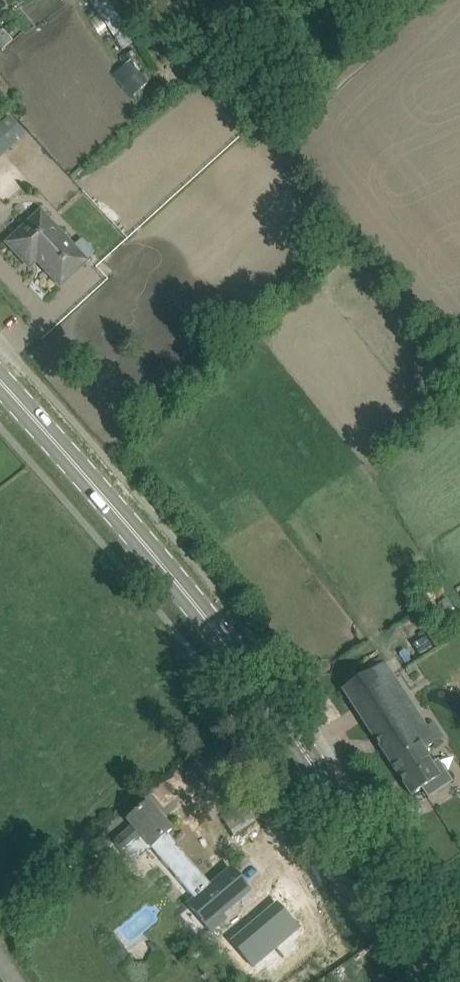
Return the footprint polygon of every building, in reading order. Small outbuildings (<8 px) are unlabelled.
[(119,77),(134,93),(142,86),(127,70),(119,77)] [(18,126),(10,116),(0,125),(0,141),(18,126)] [(60,286),(75,272),(88,260),(41,210),(7,243),(30,268),(37,261),(60,286)] [(447,598),(438,603),(452,625),(459,619),(459,618),(447,598)] [(437,741),(386,661),(342,690),(412,796),(422,789),(428,799),(447,786),(424,750),(437,741)] [(418,669),(415,664),(406,670),(409,675),(418,669)] [(149,802),(141,808),(127,820),(133,826),(114,842),(123,853),(142,837),(151,847),(172,829),(149,802)] [(259,893),(290,873),(276,851),(245,872),(259,893)] [(277,904),(232,943),(253,967),(298,928),(277,904)]
